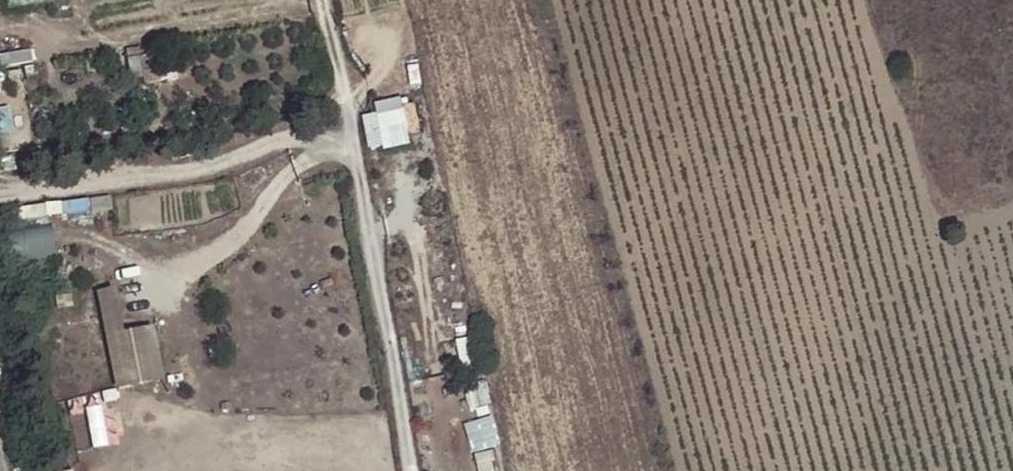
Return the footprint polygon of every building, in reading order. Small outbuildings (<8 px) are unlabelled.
[(155,56),(127,60),(130,80),(142,78),(142,85),(160,83),(155,56)] [(378,99),(380,110),(365,112),(371,149),(414,142),(406,95),(378,99)] [(116,385),(166,378),(158,322),(126,327),(120,283),(102,286),(116,385)] [(84,307),(101,304),(99,287),(81,290),(84,307)] [(495,412),(467,421),(476,451),(505,442),(495,412)]
